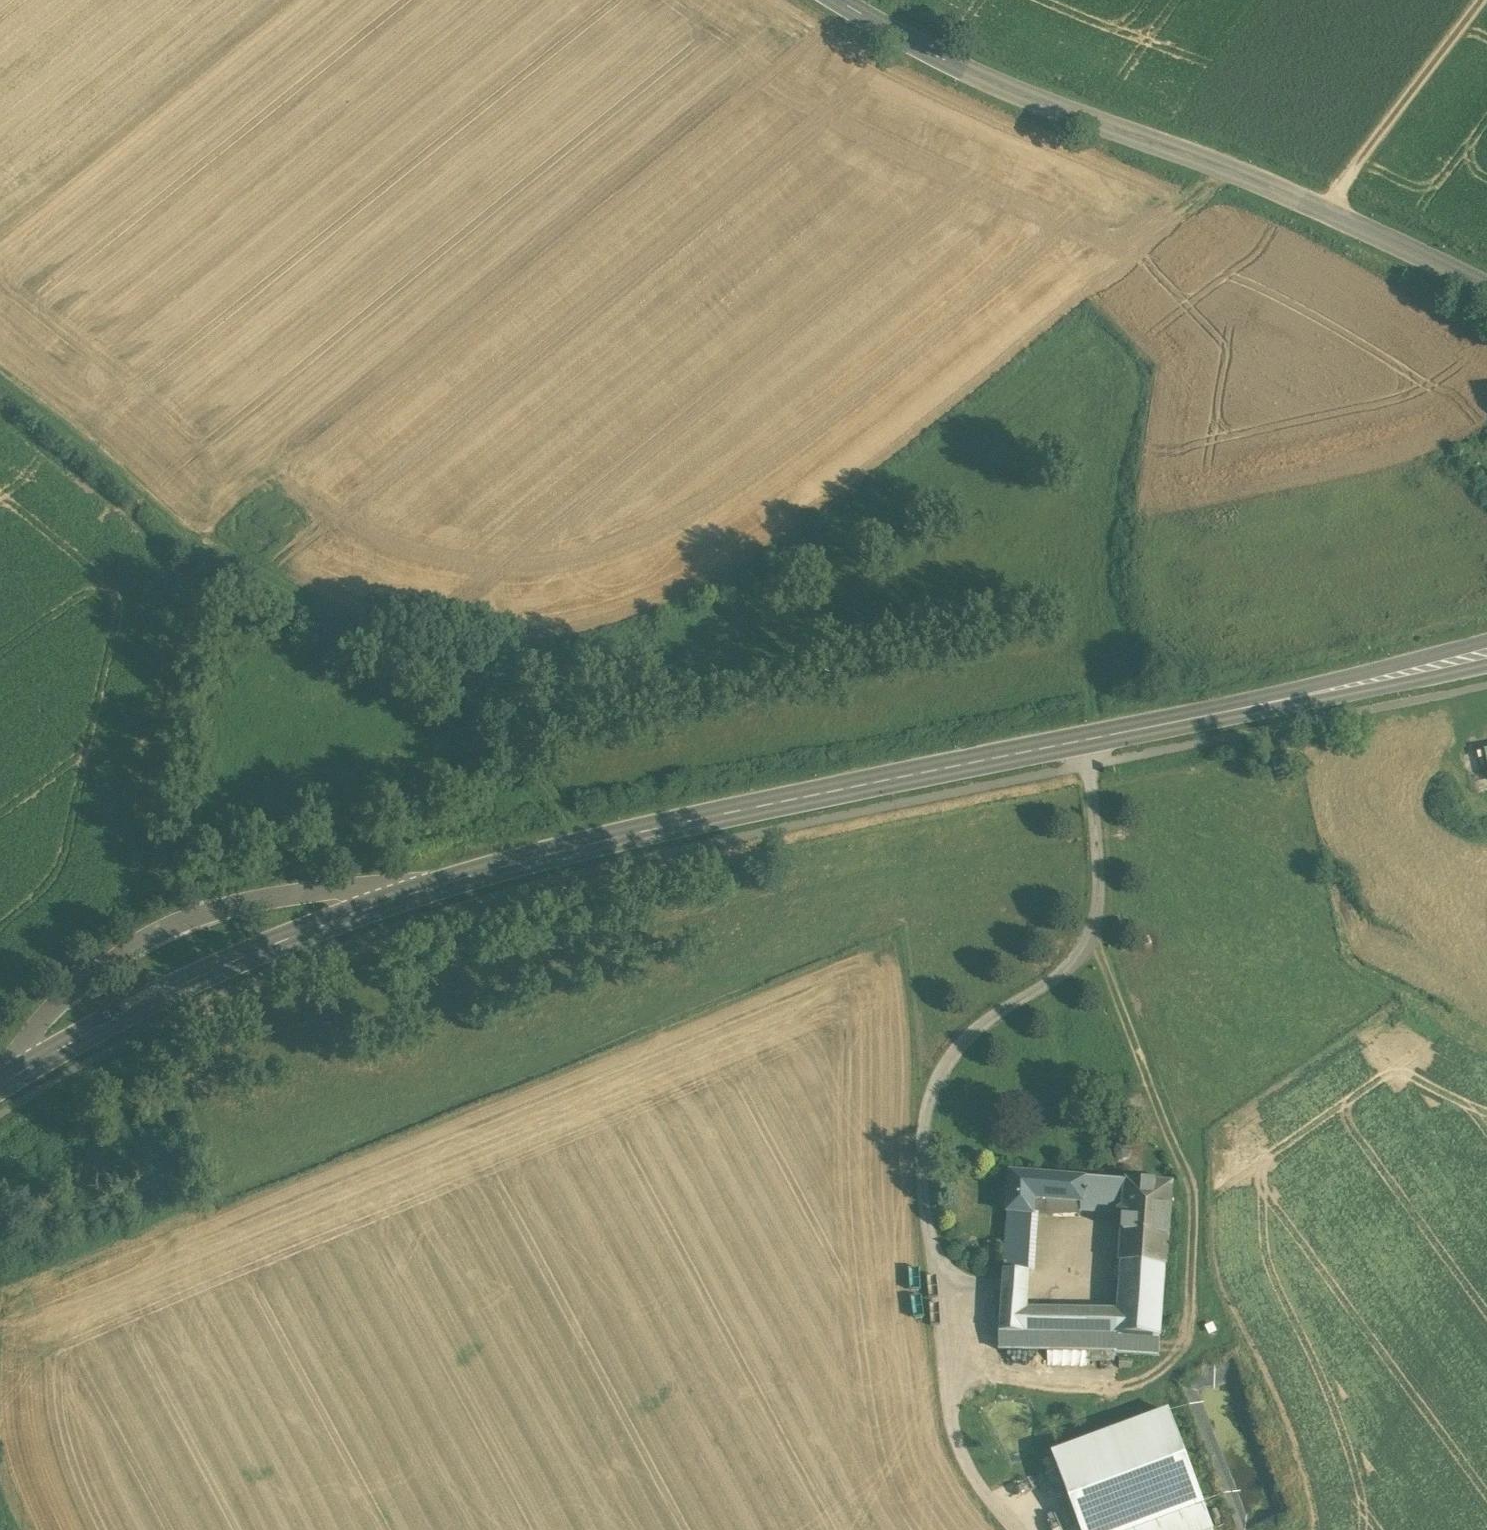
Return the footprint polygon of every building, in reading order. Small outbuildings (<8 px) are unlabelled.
[(1289,758),(1273,762),(1275,773),(1291,769),(1289,758)] [(1081,1182),(1009,1176),(1001,1292),(1027,1294),(1034,1193),(1080,1196),(1081,1182)] [(1169,1189),(1081,1182),(1080,1196),(1080,1197),(1080,1209),(1120,1213),(1125,1220),(1121,1264),(1163,1267),(1169,1189)] [(1163,1267),(1121,1264),(1119,1292),(1161,1296),(1163,1267)] [(999,1328),(1116,1336),(1118,1315),(1026,1309),(1027,1294),(1001,1292),(999,1328)] [(1161,1296),(1119,1292),(1118,1315),(1116,1336),(1158,1339),(1161,1296)] [(1116,1336),(999,1328),(997,1348),(1157,1359),(1158,1339),(1116,1336)] [(1172,1415),(1053,1457),(1080,1529),(1214,1529),(1172,1415)]
